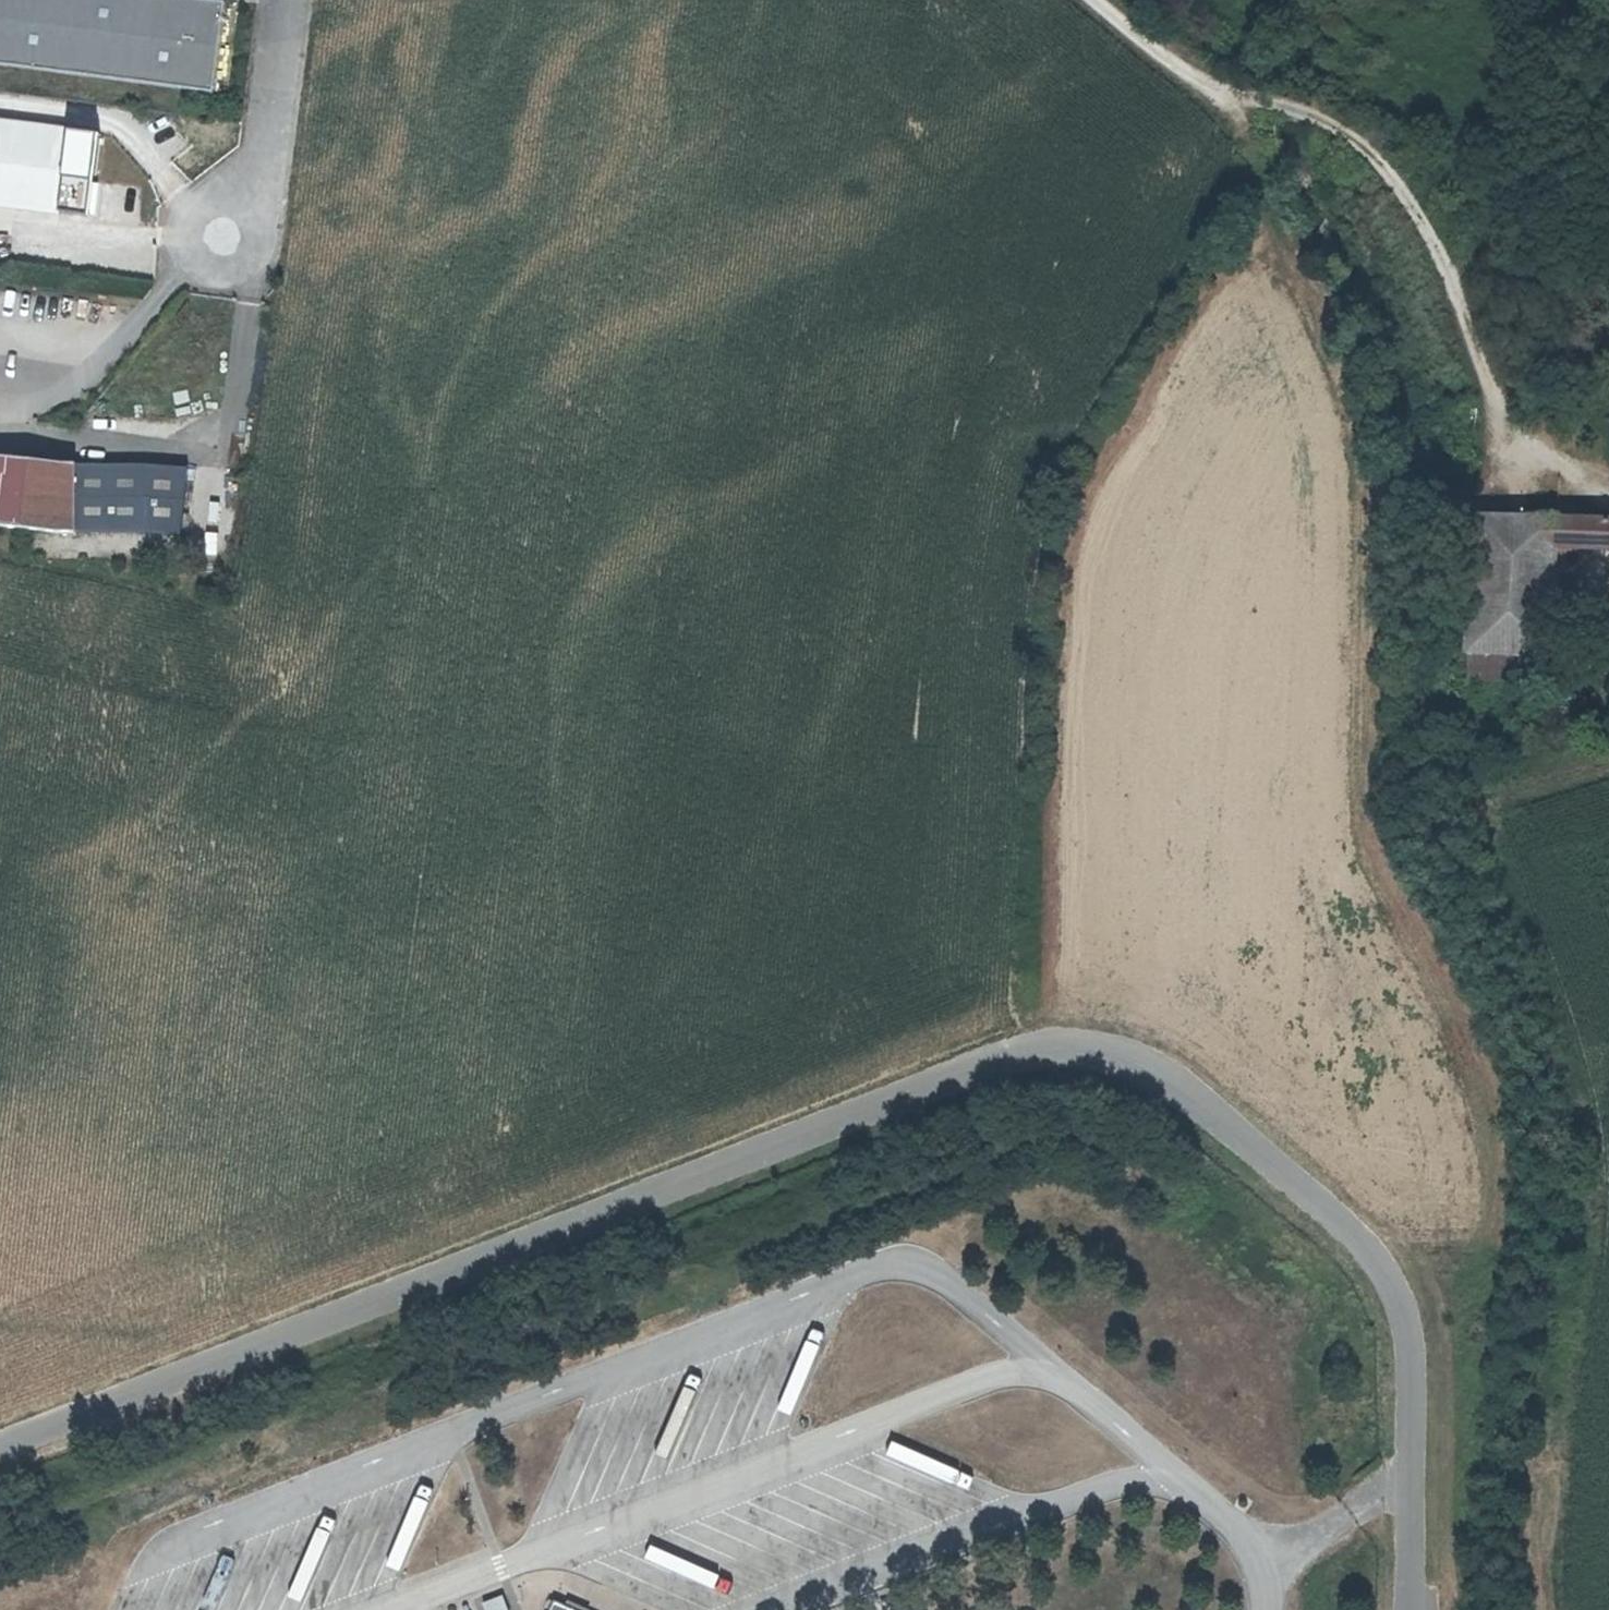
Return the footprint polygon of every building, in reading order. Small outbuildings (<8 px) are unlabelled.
[(219,95),(231,3),(208,0),(0,0),(0,64),(219,95)] [(96,218),(105,131),(0,119),(0,207),(96,218)] [(28,530),(148,535),(151,467),(35,461),(6,460),(0,458),(0,528),(28,530)] [(193,470),(151,467),(148,535),(186,540),(193,470)] [(1549,656),(1551,550),(1608,551),(1608,517),(1470,516),(1466,645),(1465,656),(1549,656)] [(488,1609),(511,1609),(506,1598),(486,1605),(488,1609)]
